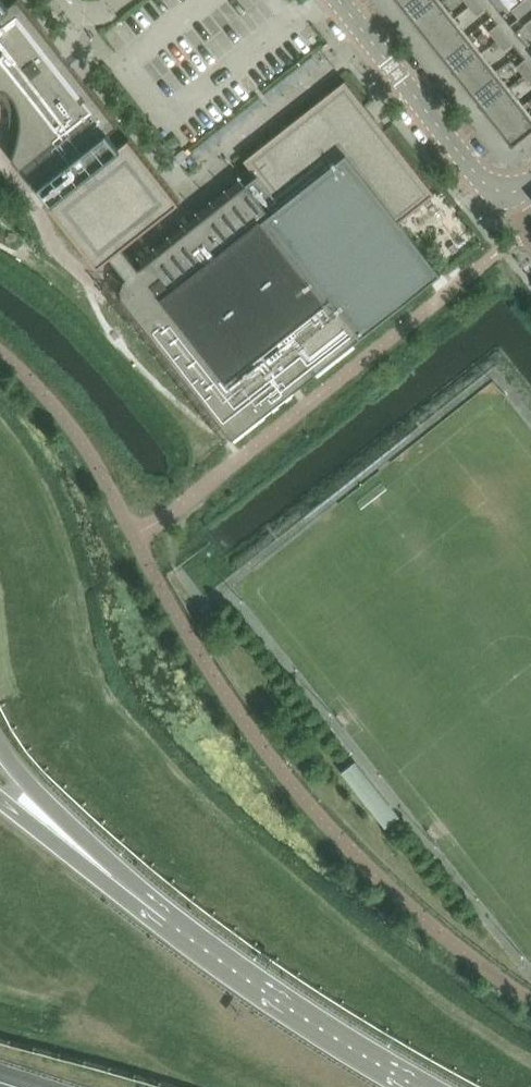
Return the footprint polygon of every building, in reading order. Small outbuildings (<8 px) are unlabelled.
[(1,97),(4,100),(6,102),(8,105),(9,109),(11,117),(11,125),(10,128),(10,132),(10,135),(9,139),(9,142),(8,146),(8,149),(9,153),(11,156),(13,160),(28,179),(37,190),(41,187),(51,201),(47,203),(85,252),(98,268),(111,257),(123,248),(180,203),(129,138),(120,146),(110,133),(119,126),(69,62),(68,63),(61,54),(62,53),(20,0),(16,0),(9,5),(5,0),(0,0),(0,97),(1,97)] [(440,1),(440,0),(406,0),(403,2),(417,20),(440,1)] [(469,6),(477,16),(486,9),(479,0),(477,0),(469,6)] [(528,11),(530,9),(530,0),(523,0),(521,2),(528,11)] [(430,37),(454,18),(440,1),(417,20),(430,37)] [(521,2),(512,9),(519,19),(528,11),(521,2)] [(444,54),(468,36),(454,18),(430,37),(444,54)] [(497,41),(506,34),(498,24),(489,32),(497,41)] [(506,34),(497,41),(504,51),(513,44),(506,34)] [(458,72),(482,53),(468,36),(444,54),(458,72)] [(482,53),(458,72),(472,89),(495,71),(496,70),(482,53)] [(516,66),(524,76),(530,71),(530,66),(526,59),(516,66)] [(486,107),(509,88),(495,71),(472,89),(486,107)] [(123,248),(111,257),(127,279),(124,281),(121,289),(122,298),(127,305),(233,439),(317,373),(442,274),(401,222),(435,194),(346,81),(245,161),(257,176),(247,184),(140,269),(123,248)] [(499,124),(523,105),(509,88),(486,107),(499,124)] [(530,129),(530,116),(523,105),(499,124),(514,142),(530,129)] [(201,609),(200,609),(205,615),(213,609),(208,603),(203,607),(201,608),(201,609)] [(400,816),(356,762),(341,774),(384,828),(400,816)]
